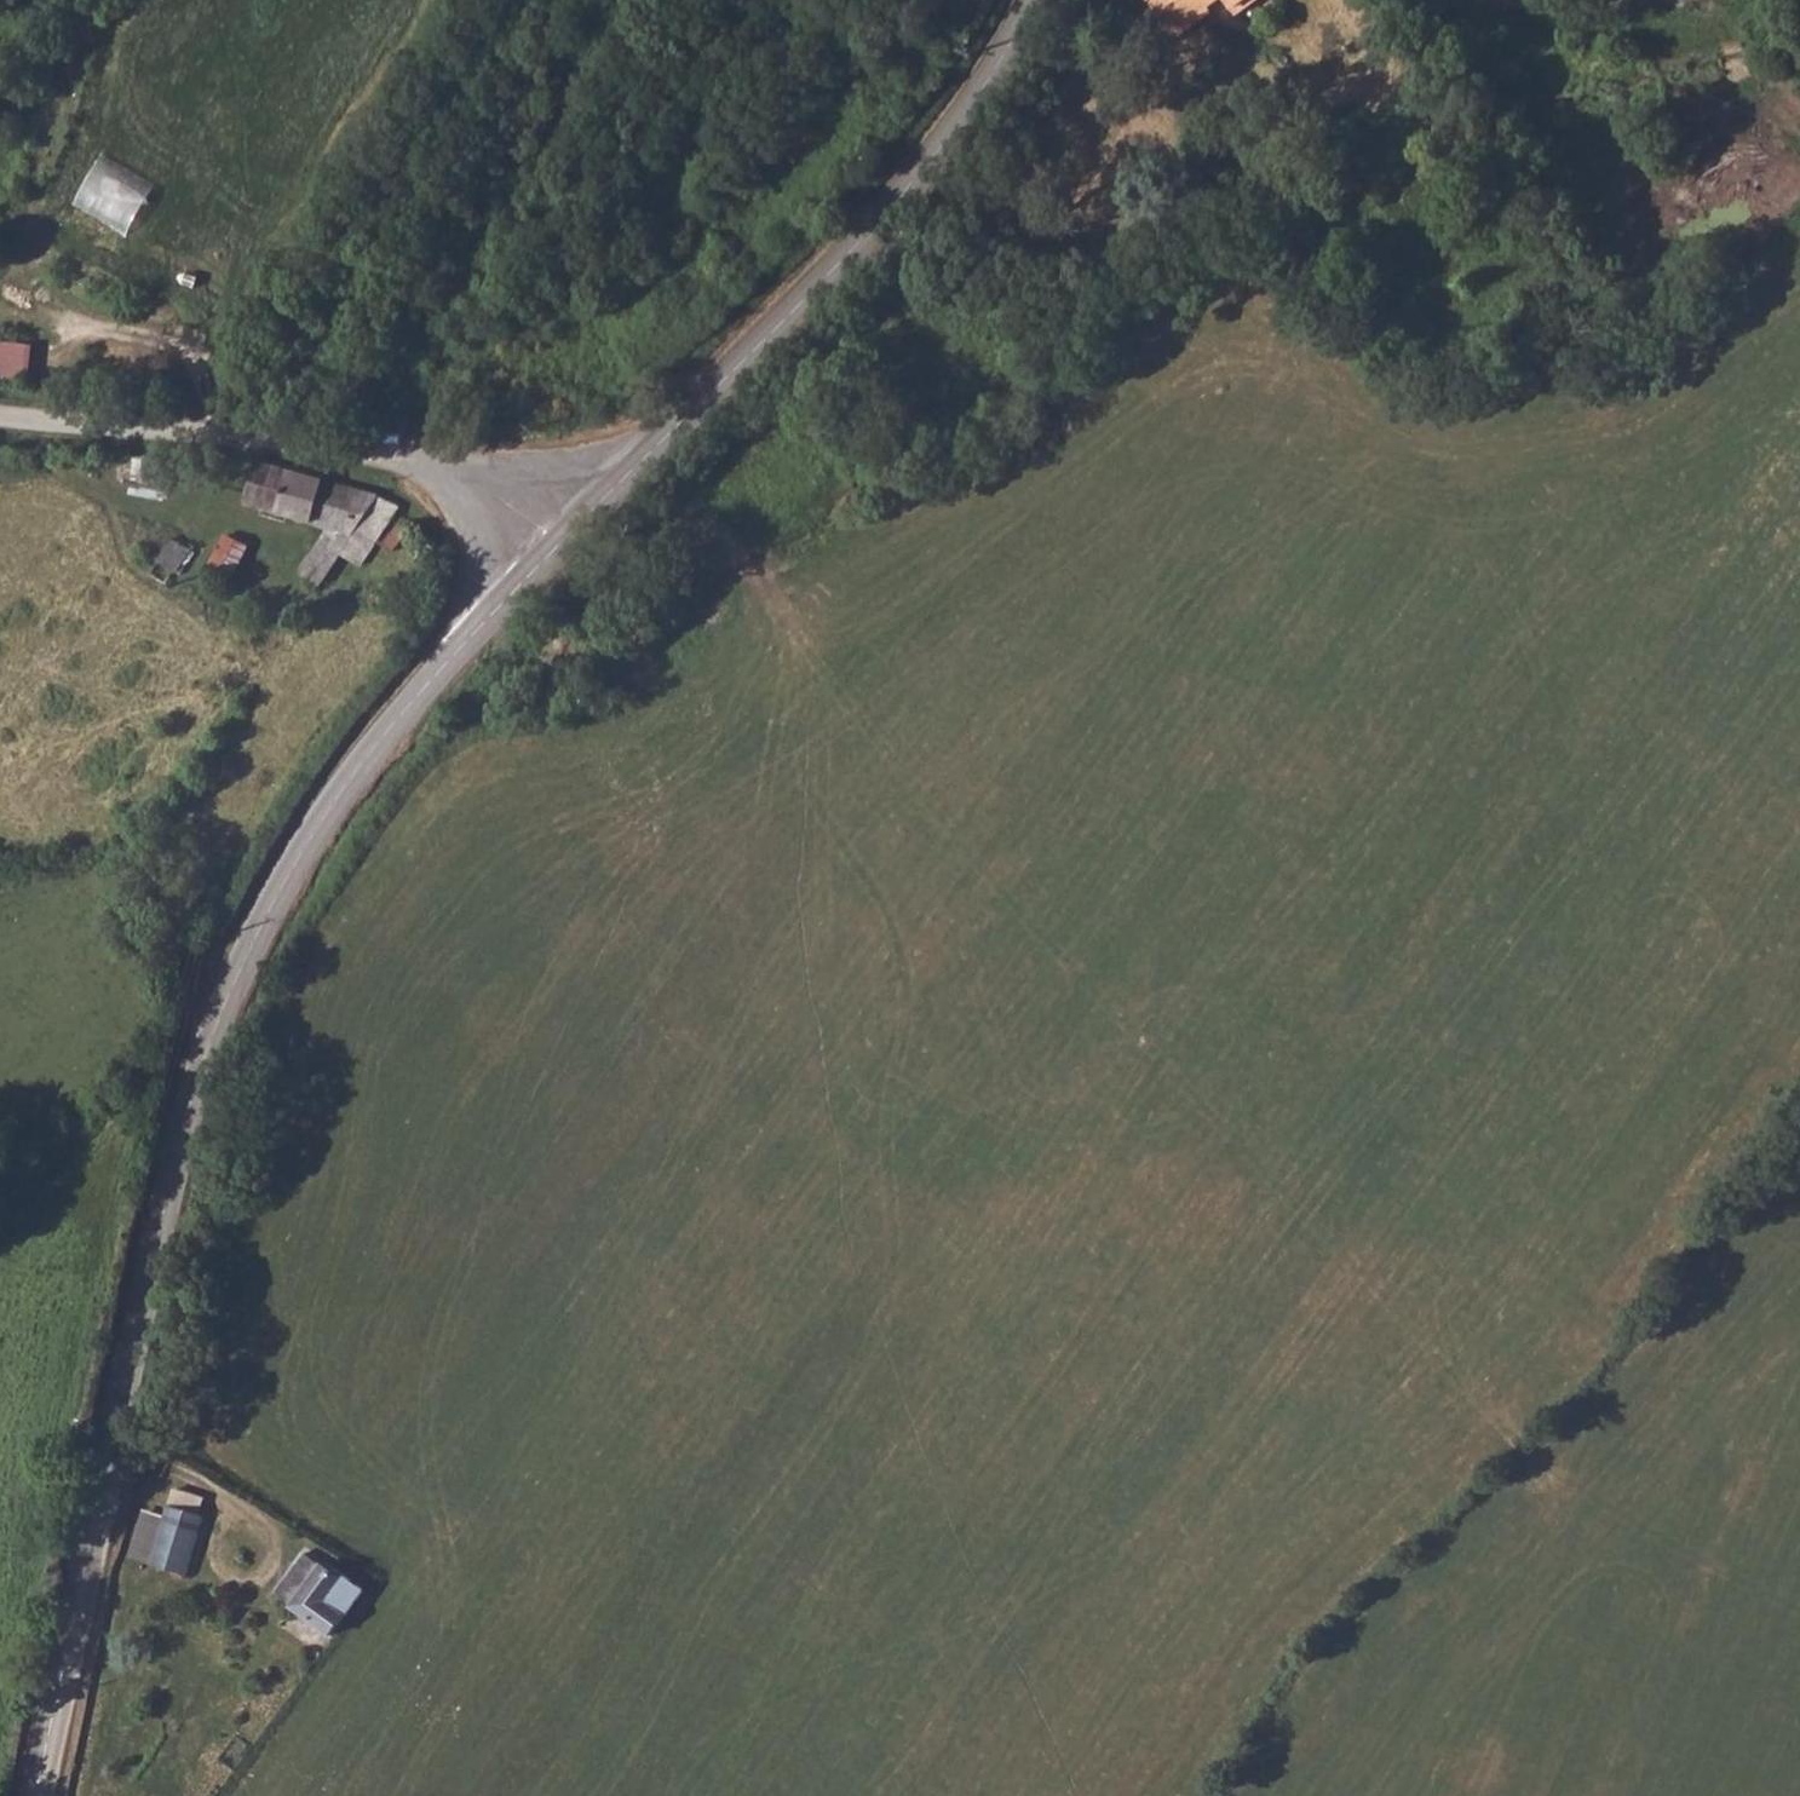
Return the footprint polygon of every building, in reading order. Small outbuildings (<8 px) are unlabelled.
[(1159,5),(1151,10),(1182,53),(1195,44),(1215,31),(1210,25),(1230,11),(1240,25),(1274,0),(1166,0),(1159,5)] [(45,395),(49,345),(0,340),(0,389),(45,395)] [(298,580),(317,591),(336,559),(354,570),(399,511),(360,494),(251,465),(240,506),(322,532),(298,580)] [(225,542),(215,576),(235,584),(246,551),(225,542)] [(168,545),(156,569),(174,579),(186,557),(168,545)] [(169,1520),(152,1578),(184,1586),(201,1529),(169,1520)] [(277,1601),(334,1637),(353,1611),(364,1595),(305,1557),(277,1601)]
